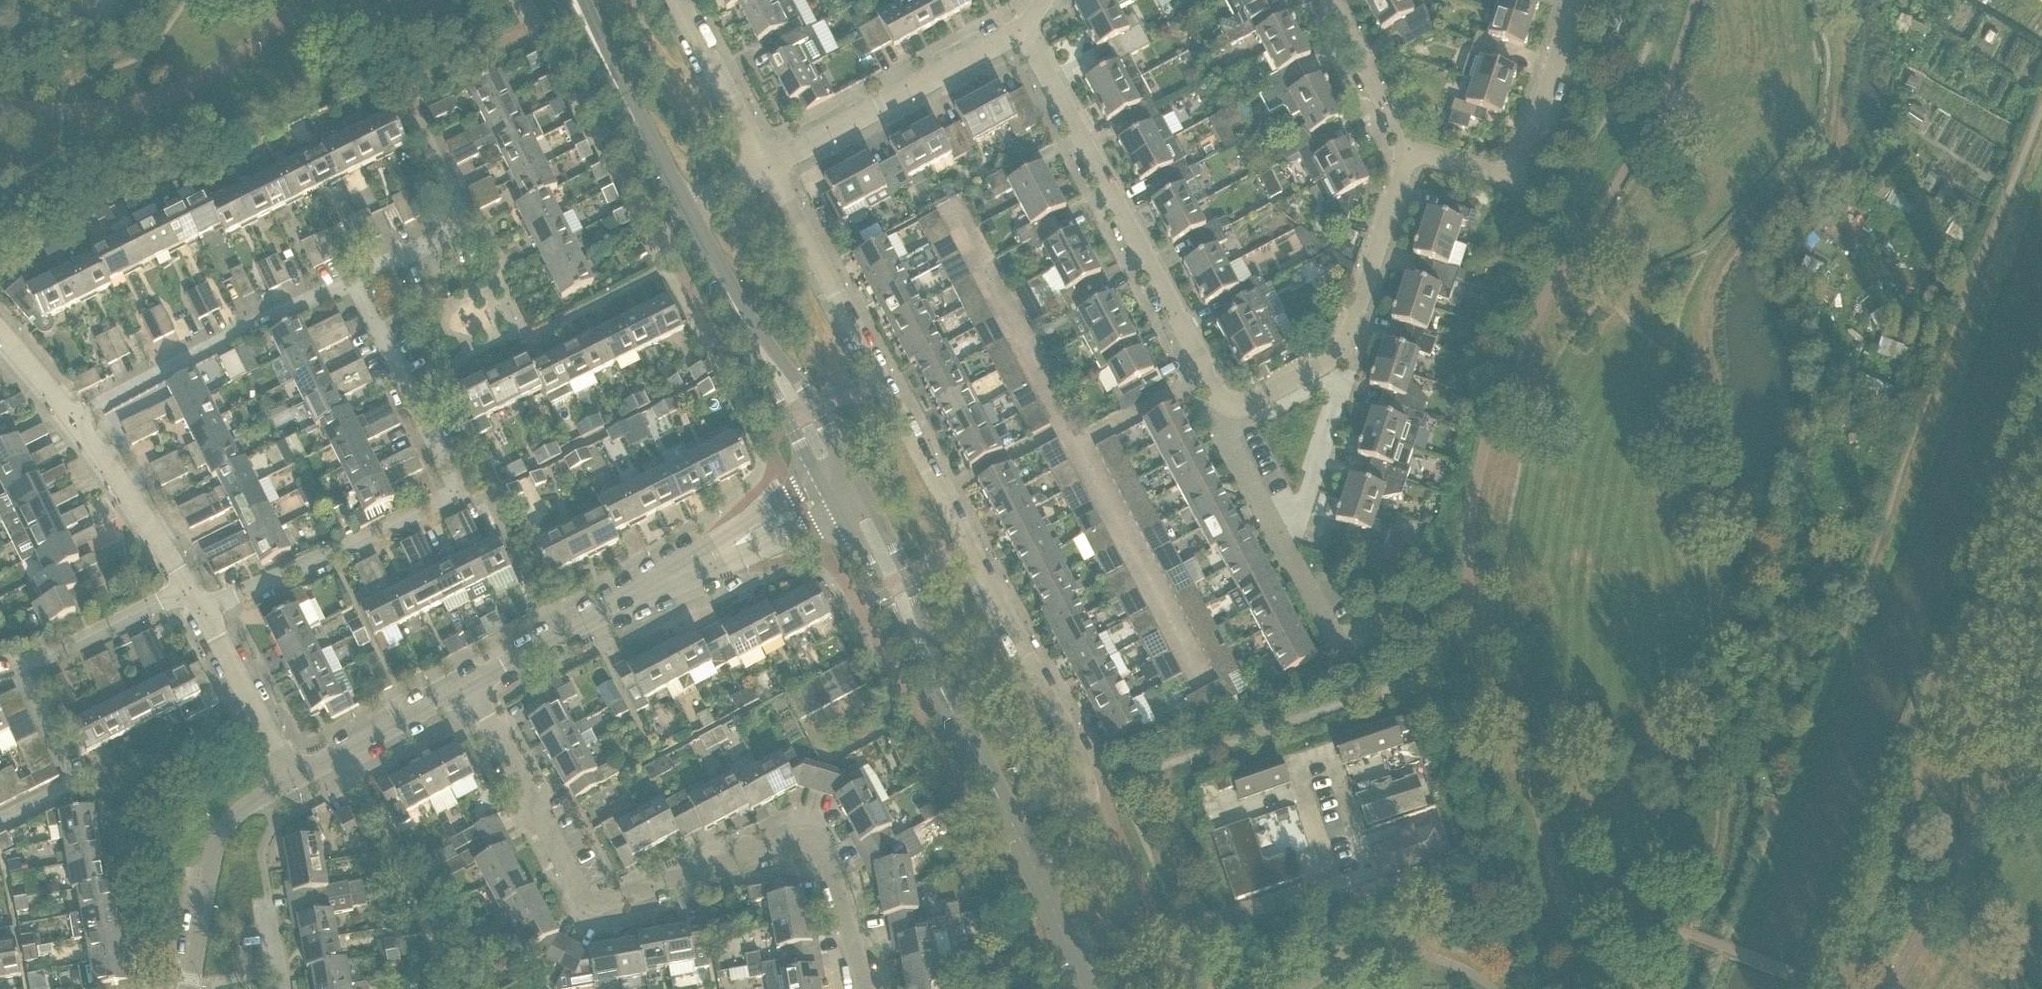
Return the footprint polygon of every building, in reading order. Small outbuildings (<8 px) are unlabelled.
[(726,9),(743,0),(721,0),(726,9)] [(747,22),(788,0),(743,0),(726,9),(726,10),(738,4),(747,22)] [(747,22),(758,42),(775,32),(781,43),(810,27),(817,24),(804,0),(788,0),(747,22)] [(896,3),(913,36),(932,26),(918,0),(894,0),(896,3)] [(932,26),(951,15),(943,0),(918,0),(932,26)] [(951,15),(970,5),(967,0),(943,0),(951,15)] [(1074,7),(1085,27),(1117,12),(1118,11),(1127,6),(1130,4),(1131,3),(1130,0),(1087,0),(1074,7)] [(1220,25),(1226,35),(1261,16),(1256,7),(1264,2),(1268,0),(1226,0),(1235,17),(1220,25)] [(1369,10),(1387,0),(1364,0),(1369,10)] [(1369,10),(1380,31),(1393,24),(1401,20),(1407,30),(1413,41),(1432,31),(1427,20),(1429,19),(1423,8),(1413,14),(1407,3),(1410,2),(1411,0),(1387,0),(1369,10)] [(1495,13),(1530,24),(1538,1),(1533,0),(1499,0),(1495,13)] [(878,18),(868,24),(881,48),(891,42),(893,46),(913,36),(896,3),(876,14),(878,18)] [(1117,37),(1123,47),(1144,35),(1134,15),(1123,21),(1118,11),(1085,27),(1091,38),(1090,39),(1092,42),(1093,42),(1097,48),(1117,37)] [(855,17),(854,22),(857,29),(868,24),(861,13),(855,17)] [(1476,32),(1472,43),(1496,51),(1500,40),(1522,47),(1530,24),(1495,13),(1488,35),(1476,32)] [(1255,33),(1266,53),(1299,35),(1288,15),(1266,27),(1261,16),(1226,35),(1231,46),(1255,33)] [(1180,18),(1169,24),(1172,30),(1179,32),(1186,28),(1180,18)] [(881,48),(868,24),(857,29),(861,36),(870,54),(881,48)] [(786,53),(769,62),(779,82),(811,65),(826,58),(816,39),(812,38),(810,34),(812,31),(810,27),(781,43),(786,53)] [(1144,35),(1123,47),(1128,57),(1150,45),(1144,35)] [(1267,79),(1272,89),(1294,77),(1289,67),(1310,56),(1299,35),(1266,53),(1277,74),(1267,79)] [(1471,80),(1473,81),(1508,93),(1515,70),(1492,63),(1496,51),(1472,43),(1461,77),(1471,80)] [(1205,47),(1192,54),(1198,66),(1208,61),(1209,56),(1205,47)] [(538,55),(526,61),(532,72),(543,66),(538,55)] [(1085,80),(1096,101),(1128,83),(1139,77),(1129,58),(1118,64),(1118,62),(1085,80)] [(811,65),(779,82),(790,102),(800,97),(807,110),(834,96),(823,75),(818,78),(811,65)] [(1195,68),(1188,71),(1193,83),(1200,80),(1195,68)] [(480,112),(511,96),(500,73),(469,89),(480,112)] [(1397,76),(1396,80),(1398,84),(1402,85),(1407,84),(1408,80),(1406,75),(1401,74),(1397,76)] [(1272,89),(1259,96),(1267,111),(1271,113),(1281,107),(1286,108),(1291,118),(1299,114),(1332,97),(1320,76),(1307,83),(1299,87),(1294,77),(1272,89)] [(1128,110),(1134,120),(1155,108),(1139,77),(1128,83),(1096,101),(1102,111),(1100,112),(1102,115),(1104,115),(1107,121),(1128,110)] [(549,78),(538,84),(543,94),(544,95),(555,90),(555,89),(553,86),(549,78)] [(1916,94),(1942,107),(1949,91),(1923,79),(1916,94)] [(1452,112),(1448,124),(1463,129),(1467,117),(1470,118),(1474,120),(1478,108),(1487,111),(1500,115),(1508,93),(1473,81),(1471,80),(1467,82),(1465,90),(1466,93),(1469,93),(1465,104),(1454,100),(1450,112),(1452,112)] [(986,89),(975,95),(995,131),(1009,124),(1016,137),(1042,123),(1026,94),(1008,104),(998,85),(987,91),(986,89)] [(964,127),(954,133),(965,155),(977,148),(974,142),(995,131),(975,95),(964,101),(965,103),(954,108),(964,127)] [(451,154),(473,144),(523,119),(511,96),(480,112),(486,123),(481,126),(478,130),(469,134),(468,133),(446,144),(451,154)] [(1293,144),(1298,154),(1320,142),(1314,132),(1343,117),(1332,97),(1299,114),(1305,125),(1290,139),(1293,144)] [(451,98),(429,109),(434,120),(456,109),(451,98)] [(561,100),(549,106),(555,118),(566,112),(561,100)] [(1131,134),(1118,141),(1129,162),(1172,138),(1161,118),(1155,108),(1134,120),(1139,130),(1131,134)] [(391,111),(367,123),(383,155),(407,143),(391,111)] [(1221,114),(1209,121),(1217,134),(1228,128),(1221,114)] [(523,119),(473,144),(477,151),(486,146),(488,150),(497,146),(503,158),(534,142),(523,119)] [(921,124),(910,130),(929,166),(950,155),(954,161),(965,155),(954,133),(943,139),(933,120),(922,126),(921,124)] [(575,122),(572,123),(564,127),(570,138),(581,133),(575,122)] [(367,123),(345,134),(361,166),(383,155),(367,123)] [(899,162),(889,168),(900,189),(912,183),(909,177),(929,166),(910,130),(899,136),(900,137),(889,143),(899,162)] [(1241,131),(1234,135),(1239,144),(1248,139),(1245,132),(1241,131)] [(345,134),(322,146),(338,177),(361,166),(345,134)] [(319,138),(296,149),(300,157),(316,189),(338,177),(322,146),(319,138)] [(1172,138),(1129,162),(1140,182),(1153,175),(1161,171),(1167,181),(1188,169),(1183,159),(1181,156),(1182,152),(1177,142),(1173,141),(1172,138)] [(1314,184),(1325,179),(1357,161),(1346,141),(1325,152),(1320,142),(1298,154),(1301,159),(1314,184)] [(503,158),(514,180),(546,165),(534,142),(503,158)] [(479,155),(473,144),(451,154),(457,166),(479,155)] [(592,156),(587,144),(575,150),(581,161),(592,156)] [(1293,144),(1281,151),(1286,161),(1288,160),(1298,154),(1293,144)] [(856,159),(845,165),(864,201),(885,190),(888,196),(900,189),(889,168),(878,174),(868,154),(856,161),(856,159)] [(1298,154),(1288,160),(1290,165),(1301,159),(1298,154)] [(300,157),(277,168),(293,200),(316,189),(300,157)] [(1314,184),(1320,195),(1325,205),(1320,222),(1344,229),(1358,188),(1368,182),(1357,161),(1325,179),(1314,184)] [(1011,190),(1019,204),(1055,185),(1050,174),(1048,175),(1042,164),(1023,174),(1017,163),(985,180),(995,199),(1011,190)] [(514,180),(525,202),(526,203),(548,192),(549,192),(557,188),(546,165),(514,180)] [(601,165),(590,171),(596,183),(607,177),(603,167),(601,165)] [(864,201),(845,165),(834,171),(835,172),(824,178),(834,197),(823,203),(835,224),(847,218),(844,212),(864,201)] [(1195,165),(1188,169),(1194,179),(1200,176),(1195,165)] [(277,168),(255,180),(271,211),(293,200),(277,168)] [(1172,191),(1151,202),(1162,223),(1194,205),(1206,199),(1195,178),(1194,179),(1188,169),(1167,181),(1172,191)] [(1270,172),(1259,178),(1263,186),(1274,180),(1270,172)] [(490,178),(468,189),(474,201),(496,190),(491,179),(490,178)] [(255,180),(232,191),(248,223),(271,211),(255,180)] [(1022,245),(1030,240),(1052,228),(1046,218),(1066,208),(1060,197),(1061,196),(1055,185),(1019,204),(1030,225),(1015,233),(1022,245)] [(612,187),(601,193),(601,194),(607,205),(618,199),(614,190),(613,188),(612,187)] [(412,188),(402,193),(416,219),(426,214),(412,188)] [(496,190),(474,201),(479,211),(501,200),(496,190)] [(232,191),(211,202),(210,202),(221,225),(220,226),(225,234),(248,223),(232,191)] [(516,207),(528,230),(560,214),(549,192),(548,192),(526,203),(525,202),(516,207)] [(154,204),(160,216),(176,248),(198,237),(183,205),(177,193),(154,204)] [(206,193),(183,205),(198,237),(220,226),(221,225),(210,202),(211,202),(206,193)] [(416,219),(402,193),(390,199),(404,225),(416,219)] [(1194,232),(1199,242),(1221,230),(1216,220),(1205,225),(1194,205),(1162,223),(1173,243),(1194,232)] [(1427,210),(1420,232),(1455,243),(1462,222),(1473,226),(1477,214),(1454,206),(1450,217),(1427,210)] [(108,208),(101,211),(105,218),(107,222),(114,219),(111,215),(108,208)] [(367,210),(357,215),(370,242),(381,236),(367,210)] [(101,211),(95,214),(98,221),(105,218),(101,211)] [(630,222),(624,211),(613,216),(618,228),(630,222)] [(917,222),(929,244),(948,234),(937,212),(917,222)] [(528,230),(539,253),(571,237),(560,214),(528,230)] [(357,215),(346,221),(359,247),(370,242),(357,215)] [(160,216),(137,227),(153,259),(176,248),(160,216)] [(137,227),(115,239),(131,271),(153,259),(137,227)] [(1300,227),(1294,231),(1299,240),(1310,234),(1300,227)] [(1043,249),(1054,269),(1090,250),(1084,239),(1083,240),(1077,229),(1058,239),(1052,228),(1030,240),(1037,252),(1043,249)] [(1197,256),(1183,263),(1195,284),(1227,266),(1216,246),(1227,240),(1221,230),(1199,242),(1204,252),(1197,256)] [(323,232),(312,237),(325,264),(336,258),(323,232)] [(1435,262),(1432,272),(1455,280),(1455,279),(1458,271),(1466,247),(1455,243),(1420,232),(1412,255),(1435,262)] [(870,247),(853,257),(864,278),(896,261),(907,256),(896,234),(885,240),(884,240),(870,247)] [(929,244),(940,265),(960,255),(948,234),(929,244)] [(325,264),(312,237),(300,243),(313,269),(325,264)] [(539,253),(551,276),(583,260),(571,237),(539,253)] [(92,250),(94,254),(95,254),(108,282),(109,281),(131,271),(115,239),(92,250)] [(1343,244),(1339,255),(1350,259),(1354,248),(1343,244)] [(647,257),(641,245),(630,251),(636,262),(647,257)] [(1324,245),(1306,254),(1310,262),(1314,260),(1323,255),(1331,251),(1324,245)] [(1059,293),(1065,305),(1087,293),(1081,283),(1100,273),(1094,262),(1096,261),(1090,250),(1054,269),(1065,290),(1059,293)] [(1323,255),(1314,260),(1317,266),(1326,261),(1339,284),(1350,278),(1354,268),(1331,251),(1323,255)] [(94,254),(72,265),(88,297),(111,285),(109,281),(108,282),(95,254),(94,254)] [(277,255),(267,260),(280,286),(290,281),(277,255)] [(940,265),(951,286),(971,276),(960,255),(940,265)] [(280,286),(267,260),(255,266),(268,292),(280,286)] [(583,260),(551,276),(562,298),(594,282),(583,260)] [(864,278),(875,300),(907,283),(896,261),(864,278)] [(72,265),(49,277),(65,308),(88,297),(72,265)] [(1227,266),(1195,284),(1206,304),(1219,297),(1227,293),(1232,303),(1265,285),(1259,276),(1238,287),(1227,266)] [(230,272),(243,299),(254,293),(241,267),(230,272)] [(1458,271),(1455,279),(1463,282),(1466,273),(1458,271)] [(1405,276),(1398,298),(1433,309),(1437,298),(1448,301),(1455,280),(1432,272),(1428,283),(1405,276)] [(951,286),(963,307),(982,297),(971,276),(951,286)] [(65,308),(49,277),(29,287),(21,279),(5,294),(29,321),(33,318),(37,324),(34,327),(38,332),(40,333),(41,333),(43,334),(45,334),(47,334),(48,333),(50,332),(51,331),(52,331),(52,330),(53,329),(53,328),(54,326),(54,325),(54,324),(54,322),(53,321),(51,316),(65,308)] [(875,300),(887,321),(918,304),(907,283),(875,300)] [(207,284),(197,289),(210,315),(220,310),(207,284)] [(1229,317),(1216,324),(1227,345),(1260,327),(1273,320),(1276,319),(1265,298),(1270,295),(1265,285),(1232,303),(1237,313),(1229,317)] [(210,315),(197,289),(185,295),(198,321),(210,315)] [(1065,305),(1051,312),(1056,322),(1070,314),(1072,317),(1078,314),(1089,334),(1117,319),(1125,315),(1119,304),(1117,305),(1117,304),(1112,294),(1093,304),(1087,293),(1065,305)] [(668,297),(644,309),(660,340),(683,329),(668,297)] [(963,307),(974,329),(993,319),(982,297),(963,307)] [(1413,328),(1410,338),(1433,346),(1437,335),(1426,331),(1433,309),(1398,298),(1391,320),(1413,328)] [(887,321),(898,342),(930,325),(934,322),(936,317),(928,303),(922,302),(918,304),(887,321)] [(1037,304),(1024,311),(1030,324),(1044,317),(1037,304)] [(162,306),(151,311),(165,338),(175,333),(162,306)] [(644,309),(622,320),(637,352),(660,340),(644,309)] [(165,338),(151,311),(140,317),(153,343),(165,338)] [(270,334),(281,357),(345,326),(339,315),(305,332),(299,320),(270,334)] [(1117,319),(1089,334),(1094,344),(1091,352),(1100,370),(1106,367),(1122,359),(1117,350),(1116,348),(1117,347),(1122,345),(1135,338),(1129,327),(1131,326),(1125,315),(1117,319)] [(974,329),(985,350),(1004,340),(993,319),(974,329)] [(622,320),(599,331),(615,363),(637,352),(622,320)] [(1260,327),(1227,345),(1238,365),(1251,358),(1260,354),(1265,364),(1287,352),(1289,351),(1273,320),(1260,327)] [(898,342),(909,363),(945,344),(945,343),(941,346),(930,325),(898,342)] [(281,357),(293,380),(322,366),(316,354),(350,337),(345,326),(281,357)] [(117,329),(106,334),(119,360),(130,355),(117,329)] [(599,331),(576,343),(592,374),(615,363),(599,331)] [(119,360),(106,334),(95,340),(108,366),(119,360)] [(1384,342),(1376,364),(1411,375),(1418,354),(1430,357),(1433,346),(1410,338),(1406,349),(1384,342)] [(985,350),(997,371),(1016,361),(1004,340),(985,350)] [(1304,342),(1293,348),(1297,356),(1309,350),(1304,342)] [(576,343),(554,354),(569,385),(592,374),(576,343)] [(914,362),(925,382),(957,365),(945,344),(909,363),(910,364),(914,362)] [(1122,359),(1106,367),(1117,387),(1118,388),(1117,389),(1111,392),(1117,402),(1118,403),(1139,392),(1134,381),(1153,371),(1147,359),(1148,358),(1142,348),(1127,356),(1122,359)] [(219,359),(231,382),(247,374),(235,351),(219,359)] [(531,365),(542,388),(546,397),(550,405),(551,408),(564,401),(563,399),(562,398),(573,393),(569,385),(554,354),(531,365)] [(527,357),(504,368),(520,399),(542,388),(531,365),(527,357)] [(293,380),(304,403),(367,371),(362,360),(327,377),(322,366),(293,380)] [(997,371),(1008,392),(1027,382),(1016,361),(997,371)] [(1376,364),(1369,386),(1383,391),(1392,393),(1388,404),(1395,406),(1412,411),(1418,414),(1422,415),(1427,400),(1415,387),(1408,385),(1411,375),(1376,364)] [(689,371),(694,382),(706,376),(700,365),(689,371)] [(925,382),(936,404),(968,386),(957,365),(925,382)] [(504,368),(482,379),(497,411),(520,399),(504,368)] [(95,369),(72,381),(79,394),(102,383),(95,369)] [(261,370),(251,374),(255,382),(265,378),(261,370)] [(147,410),(120,424),(126,435),(152,422),(169,413),(207,394),(196,371),(166,386),(172,397),(147,410)] [(304,403),(315,425),(349,409),(348,407),(344,410),(338,399),(373,382),(367,371),(304,403)] [(678,376),(666,382),(666,384),(671,393),(671,394),(683,388),(683,387),(678,378),(678,376)] [(482,379),(458,391),(462,398),(473,421),(469,423),(476,437),(491,430),(492,429),(485,416),(497,411),(482,379)] [(707,382),(698,387),(703,397),(713,392),(714,392),(709,381),(708,382),(707,382)] [(1008,392),(1019,414),(1038,403),(1027,382),(1008,392)] [(936,404),(947,425),(979,408),(968,386),(936,404)] [(644,393),(632,399),(638,409),(649,404),(644,393)] [(207,394),(169,413),(175,424),(184,420),(189,431),(219,417),(207,394)] [(674,398),(663,404),(668,414),(680,408),(676,401),(675,399),(674,398)] [(632,399),(621,404),(626,415),(638,409),(632,399)] [(6,429),(1,418),(9,414),(4,403),(0,405),(0,432),(6,429)] [(320,424),(331,446),(394,414),(388,403),(354,420),(349,409),(315,425),(316,426),(320,424)] [(1038,403),(1019,414),(1031,436),(1050,425),(1038,403)] [(663,404),(652,409),(657,420),(668,414),(663,404)] [(1142,422),(1154,444),(1186,427),(1174,405),(1142,422)] [(1418,414),(1412,411),(1395,406),(1391,417),(1372,411),(1364,433),(1413,448),(1419,429),(1423,430),(1427,417),(1422,415),(1418,414)] [(272,407),(265,410),(270,419),(280,414),(276,407),(272,407)] [(947,425),(959,446),(990,429),(979,408),(947,425)] [(331,446),(342,468),(371,454),(365,442),(399,425),(394,414),(331,446)] [(599,415),(587,421),(587,422),(588,422),(588,423),(592,432),(604,425),(599,415)] [(195,443),(186,448),(192,458),(230,440),(219,417),(189,431),(195,443)] [(629,420),(618,426),(623,437),(635,431),(629,420)] [(587,421),(576,426),(576,427),(581,437),(592,432),(588,423),(588,422),(587,422),(587,421)] [(158,433),(152,422),(126,435),(131,446),(158,433)] [(618,426),(607,432),(612,443),(623,437),(618,426)] [(1154,444),(1165,465),(1197,448),(1186,427),(1154,444)] [(990,429),(959,446),(970,468),(1014,445),(1009,435),(997,441),(990,429)] [(734,433),(711,444),(727,476),(750,464),(734,433)] [(1406,483),(1410,469),(1407,468),(1413,449),(1413,448),(1364,433),(1357,455),(1380,462),(1376,473),(1406,483)] [(28,457),(24,448),(22,445),(27,443),(23,435),(0,445),(0,471),(28,457)] [(284,442),(295,463),(305,458),(294,437),(284,442)] [(1095,447),(1107,469),(1125,459),(1114,437),(1095,447)] [(530,447),(530,448),(533,454),(533,453),(544,448),(539,438),(532,442),(530,446),(530,447)] [(1038,450),(1049,472),(1069,461),(1057,439),(1038,450)] [(230,440),(192,458),(197,469),(206,465),(212,478),(216,476),(216,474),(241,462),(240,461),(230,440)] [(289,467),(287,461),(293,458),(284,442),(273,448),(284,469),(289,467)] [(555,442),(544,448),(549,460),(561,454),(558,448),(555,442)] [(711,444),(689,455),(704,487),(727,476),(711,444)] [(342,468),(353,491),(416,459),(411,448),(376,465),(371,454),(342,468)] [(533,454),(532,454),(538,465),(549,460),(544,448),(533,453),(533,454)] [(587,448),(575,454),(581,465),(592,459),(587,448)] [(1165,465),(1176,486),(1208,469),(1197,448),(1165,465)] [(150,466),(155,477),(182,463),(176,453),(150,466)] [(575,454),(564,460),(569,470),(581,465),(575,454)] [(6,494),(39,478),(32,465),(37,463),(33,455),(28,457),(0,471),(0,482),(6,494)] [(689,455),(666,467),(682,498),(704,487),(689,455)] [(293,458),(287,461),(289,467),(295,463),(293,458)] [(222,486),(178,508),(184,519),(256,483),(244,459),(240,461),(241,462),(216,474),(216,476),(222,486)] [(416,459),(353,491),(360,505),(358,511),(353,514),(360,529),(384,517),(383,514),(378,513),(376,509),(394,500),(388,488),(422,471),(416,459)] [(497,459),(490,462),(493,470),(500,467),(497,459)] [(1107,469),(1118,490),(1137,480),(1125,459),(1107,469)] [(1049,472),(1061,493),(1080,483),(1069,461),(1049,472)] [(182,463),(155,477),(161,487),(187,474),(182,463)] [(978,482),(989,504),(1021,487),(1009,465),(978,482)] [(666,467),(643,478),(659,510),(682,498),(666,467)] [(494,474),(500,485),(511,480),(505,469),(494,474)] [(1176,486),(1188,507),(1220,490),(1208,469),(1176,486)] [(530,477),(535,488),(546,482),(541,471),(530,477)] [(1350,476),(1343,499),(1377,510),(1381,499),(1402,495),(1406,483),(1376,473),(1373,484),(1350,476)] [(2,521),(49,498),(43,485),(47,483),(44,475),(39,478),(6,494),(0,497),(0,517),(2,521)] [(267,478),(256,483),(267,506),(278,501),(267,478)] [(296,480),(295,484),(298,489),(305,486),(301,478),(296,480)] [(643,478),(621,489),(636,521),(659,510),(643,478)] [(1118,490),(1129,511),(1148,501),(1137,480),(1118,490)] [(256,483),(184,519),(189,531),(215,518),(215,517),(224,512),(225,513),(233,509),(239,520),(267,506),(256,483)] [(506,489),(512,499),(523,494),(518,483),(506,489)] [(1061,493),(1072,514),(1091,504),(1080,483),(1061,493)] [(1021,487),(989,504),(1001,525),(1032,508),(1039,505),(1035,496),(1028,500),(1021,487)] [(300,492),(306,504),(314,500),(308,488),(300,492)] [(598,501),(602,509),(614,532),(636,521),(621,489),(598,501)] [(1188,507),(1199,528),(1231,511),(1220,490),(1188,507)] [(12,542),(26,535),(59,518),(53,506),(57,504),(54,496),(49,498),(2,521),(12,542)] [(1343,499),(1335,521),(1349,525),(1358,528),(1354,539),(1366,543),(1383,548),(1387,537),(1390,526),(1374,521),(1375,517),(1377,510),(1343,499)] [(314,500),(306,504),(310,512),(318,508),(314,500)] [(1129,511),(1141,532),(1159,522),(1148,501),(1129,511)] [(341,502),(322,511),(329,524),(347,515),(341,502)] [(1072,514),(1083,535),(1103,525),(1091,504),(1072,514)] [(244,532),(202,553),(208,564),(279,529),(267,506),(239,520),(244,532)] [(1032,508),(1001,525),(1012,546),(1043,529),(1050,526),(1046,518),(1039,522),(1032,508)] [(602,509),(579,521),(595,552),(619,540),(614,532),(602,509)] [(466,511),(455,517),(486,577),(487,580),(510,568),(496,539),(484,545),(466,511)] [(1199,528),(1210,550),(1247,530),(1246,530),(1242,532),(1231,511),(1199,528)] [(26,535),(12,542),(22,562),(36,555),(69,539),(65,530),(78,523),(72,512),(59,518),(26,535)] [(316,512),(309,516),(314,526),(321,523),(316,512)] [(1425,515),(1422,523),(1430,526),(1433,518),(1425,515)] [(455,517),(445,522),(462,556),(450,562),(465,591),(471,604),(493,592),(487,580),(486,577),(455,517)] [(579,521),(557,532),(573,563),(595,552),(579,521)] [(1141,532),(1152,554),(1171,543),(1159,522),(1141,532)] [(1083,535),(1094,557),(1114,546),(1103,525),(1083,535)] [(279,529),(208,564),(214,575),(256,555),(261,566),(290,552),(279,529)] [(1043,529),(1012,546),(1023,568),(1055,551),(1062,547),(1057,539),(1050,543),(1043,529)] [(1215,548),(1226,568),(1258,551),(1247,530),(1210,550),(1211,550),(1215,548)] [(573,563),(557,532),(534,543),(549,575),(573,563)] [(421,533),(410,539),(442,603),(465,591),(450,562),(439,568),(421,533)] [(36,555),(46,575),(47,576),(73,563),(73,564),(79,561),(73,547),(78,545),(74,537),(69,539),(36,555)] [(410,539),(400,544),(417,579),(405,585),(420,614),(442,603),(410,539)] [(1152,554),(1163,575),(1182,564),(1171,543),(1152,554)] [(1094,557),(1106,578),(1125,568),(1114,546),(1094,557)] [(1055,551),(1023,568),(1034,589),(1066,572),(1062,565),(1064,561),(1061,554),(1056,554),(1055,551)] [(1226,568),(1238,590),(1270,572),(1258,551),(1226,568)] [(376,556),(365,562),(397,625),(420,614),(405,585),(394,591),(376,556)] [(365,562),(355,567),(372,602),(359,608),(374,637),(397,625),(365,562)] [(34,581),(44,602),(45,602),(71,589),(71,590),(78,587),(72,574),(77,571),(73,564),(73,563),(47,576),(46,575),(34,581)] [(1163,575),(1174,596),(1193,586),(1182,564),(1163,575)] [(1396,565),(1392,575),(1410,581),(1413,570),(1396,565)] [(517,581),(510,568),(487,580),(493,592),(517,581)] [(1106,578),(1117,599),(1137,589),(1125,568),(1106,578)] [(1066,572),(1034,589),(1045,610),(1073,596),(1084,590),(1079,581),(1073,585),(1066,572)] [(1238,590),(1249,611),(1281,594),(1270,572),(1238,590)] [(813,586),(790,598),(807,629),(830,617),(813,586)] [(1174,596),(1185,617),(1205,607),(1193,586),(1174,596)] [(265,622),(276,646),(308,630),(319,624),(301,588),(276,599),(283,613),(272,619),(271,618),(271,619),(265,622)] [(45,602),(44,602),(33,607),(44,629),(75,614),(69,600),(75,597),(71,590),(71,589),(45,602)] [(1117,599),(1128,620),(1148,610),(1137,589),(1117,599)] [(449,615),(471,604),(465,591),(442,603),(449,615)] [(1249,611),(1260,632),(1292,615),(1281,594),(1249,611)] [(1041,612),(1052,634),(1084,617),(1073,596),(1045,610),(1041,612)] [(790,598),(769,610),(786,641),(807,629),(790,598)] [(766,606),(744,618),(759,645),(761,649),(768,645),(782,638),(784,641),(785,641),(786,641),(769,610),(766,606)] [(1185,617),(1197,638),(1216,628),(1205,607),(1185,617)] [(1128,620),(1139,642),(1159,631),(1148,610),(1128,620)] [(481,626),(486,636),(501,628),(494,614),(479,622),(481,626)] [(1260,632),(1272,653),(1304,636),(1292,615),(1260,632)] [(1052,634),(1064,655),(1095,638),(1084,617),(1052,634)] [(719,624),(708,630),(727,665),(737,659),(737,661),(761,649),(744,618),(722,629),(719,624)] [(347,625),(353,636),(364,630),(358,619),(347,625)] [(397,625),(374,637),(380,649),(403,637),(397,625)] [(481,626),(470,632),(474,642),(486,636),(481,626)] [(1197,638),(1208,660),(1228,649),(1216,628),(1197,638)] [(276,646),(288,668),(320,653),(308,630),(276,646)] [(364,630),(353,636),(359,648),(370,642),(364,630)] [(695,632),(672,644),(689,675),(711,664),(715,671),(727,665),(708,630),(697,636),(695,632)] [(141,636),(152,658),(152,657),(177,708),(200,697),(206,711),(221,704),(199,663),(187,669),(186,667),(173,674),(152,631),(141,636)] [(1139,642),(1151,663),(1170,652),(1159,631),(1139,642)] [(474,642),(470,632),(460,637),(464,647),(474,642)] [(1304,636),(1272,653),(1277,662),(1276,663),(1273,667),(1277,676),(1282,676),(1316,658),(1304,636)] [(446,656),(464,647),(460,637),(441,646),(446,656)] [(1064,655),(1075,676),(1106,659),(1095,638),(1064,655)] [(672,644),(650,656),(667,688),(678,682),(683,691),(694,685),(689,675),(672,644)] [(331,675),(340,671),(328,648),(320,653),(331,675)] [(1219,681),(1228,677),(1239,671),(1228,649),(1208,660),(1219,681)] [(1170,652),(1151,663),(1162,685),(1182,674),(1170,652)] [(288,668),(299,691),(331,675),(320,653),(288,668)] [(364,659),(381,693),(393,687),(376,653),(364,659)] [(1106,659),(1075,676),(1086,697),(1118,680),(1129,675),(1117,653),(1106,659)] [(667,688),(650,656),(628,668),(625,663),(613,669),(623,687),(636,713),(649,706),(645,699),(667,688)] [(151,684),(140,690),(155,719),(177,708),(152,657),(152,658),(141,663),(151,684)] [(853,660),(841,666),(855,691),(866,685),(853,660)] [(841,666),(830,672),(844,697),(855,691),(841,666)] [(340,671),(331,675),(342,697),(347,695),(351,693),(340,671)] [(830,672),(819,678),(833,703),(844,697),(830,672)] [(118,674),(107,680),(132,730),(155,719),(140,690),(128,696),(118,674)] [(331,675),(299,691),(310,714),(325,707),(331,719),(354,708),(347,695),(342,697),(331,675)] [(1219,681),(1206,688),(1217,707),(1238,696),(1228,677),(1219,681)] [(819,678),(808,684),(822,709),(833,703),(819,678)] [(107,707),(95,712),(109,741),(132,730),(107,680),(96,685),(107,707)] [(1086,697),(1097,718),(1129,702),(1118,680),(1086,697)] [(529,721),(541,744),(572,727),(560,705),(576,696),(570,684),(526,708),(532,719),(529,721)] [(808,684),(797,690),(811,715),(822,709),(808,684)] [(752,687),(741,692),(748,704),(758,699),(752,687)] [(1217,707),(1206,688),(1185,699),(1196,718),(1217,707)] [(811,715),(797,690),(786,696),(800,721),(811,715)] [(0,699),(0,711),(1,712),(22,702),(17,691),(0,699)] [(741,692),(731,698),(737,710),(739,709),(748,704),(741,692)] [(109,741),(95,712),(83,718),(73,697),(61,703),(86,753),(109,741)] [(628,711),(623,700),(610,707),(616,718),(628,711)] [(27,712),(22,702),(1,712),(6,723),(27,712)] [(1129,702),(1097,718),(1109,740),(1141,724),(1129,702)] [(708,710),(697,716),(703,728),(704,729),(715,723),(714,722),(708,710)] [(3,754),(17,747),(16,744),(11,734),(6,723),(1,712),(0,711),(0,749),(3,754)] [(1421,742),(1414,744),(1420,762),(1435,757),(1419,711),(1408,715),(1413,732),(1417,731),(1421,742)] [(33,723),(27,712),(6,723),(11,734),(33,723)] [(591,731),(585,720),(572,727),(541,744),(553,766),(584,749),(578,738),(591,731)] [(1392,720),(1335,740),(1344,764),(1400,745),(1392,720)] [(11,734),(16,744),(38,734),(33,723),(11,734)] [(721,727),(710,733),(715,743),(716,745),(727,739),(721,727)] [(701,737),(699,738),(705,749),(706,750),(706,751),(716,745),(715,743),(710,733),(701,737)] [(16,744),(17,747),(21,755),(43,745),(38,734),(16,744)] [(43,745),(21,755),(27,766),(48,755),(43,745)] [(457,746),(434,758),(451,789),(474,777),(457,746)] [(566,789),(569,787),(575,798),(601,784),(619,775),(612,763),(596,771),(584,749),(553,766),(566,789)] [(781,755),(758,768),(774,798),(798,786),(809,789),(816,766),(805,763),(800,765),(793,752),(782,757),(781,755)] [(48,755),(27,766),(32,777),(54,766),(48,755)] [(678,756),(671,759),(675,767),(682,763),(678,756)] [(665,757),(655,763),(661,775),(672,769),(665,757)] [(852,757),(839,764),(843,771),(856,765),(852,757)] [(1435,806),(1450,801),(1435,757),(1420,762),(1435,806)] [(434,758),(412,770),(429,801),(451,789),(434,758)] [(1279,759),(1232,775),(1240,799),(1287,783),(1279,759)] [(156,760),(150,763),(155,773),(164,768),(162,762),(156,760)] [(661,775),(654,761),(644,766),(652,780),(661,775)] [(54,766),(32,777),(37,788),(59,777),(54,766)] [(13,767),(1,772),(2,773),(14,799),(26,794),(13,768),(13,767)] [(737,779),(735,780),(752,811),(774,798),(758,768),(740,778),(737,779)] [(429,801),(412,770),(390,782),(387,777),(375,784),(398,828),(411,821),(407,813),(429,801)] [(831,771),(824,794),(835,797),(848,821),(879,805),(888,800),(876,776),(866,781),(865,782),(859,772),(845,779),(843,774),(831,771)] [(0,773),(0,797),(4,805),(14,799),(2,773),(1,772),(0,773)] [(733,776),(712,787),(728,818),(748,807),(751,811),(752,811),(733,776)] [(1391,787),(1389,781),(1372,786),(1374,792),(1358,797),(1367,825),(1425,806),(1415,776),(1404,779),(1405,782),(1391,787)] [(685,792),(674,798),(692,832),(702,827),(704,831),(728,818),(712,787),(689,799),(685,792)] [(662,802),(639,814),(655,845),(677,833),(680,839),(692,832),(674,798),(663,803),(662,802)] [(1466,848),(1450,801),(1435,806),(1451,852),(1452,853),(1465,848),(1466,848)] [(62,827),(64,840),(98,833),(94,808),(72,812),(71,803),(47,814),(49,829),(62,827)] [(933,804),(919,812),(925,822),(939,815),(933,804)] [(854,846),(860,858),(895,839),(890,829),(891,828),(879,805),(848,821),(860,843),(854,846)] [(335,815),(347,837),(358,831),(346,809),(335,815)] [(655,845),(639,814),(617,826),(613,819),(601,826),(625,868),(637,862),(634,857),(655,845)] [(472,843),(502,826),(496,816),(466,832),(472,843)] [(288,842),(284,843),(289,868),(324,862),(319,838),(323,835),(314,818),(314,817),(286,831),(288,842)] [(1249,820),(1211,833),(1235,900),(1303,877),(1294,853),(1294,852),(1270,860),(1271,862),(1262,858),(1249,821),(1249,820)] [(924,824),(910,831),(916,842),(929,834),(924,824)] [(1373,849),(1382,875),(1444,854),(1435,828),(1414,835),(1404,838),(1373,849)] [(474,863),(486,885),(518,869),(506,847),(511,844),(505,832),(480,846),(480,845),(461,856),(467,867),(474,863)] [(68,861),(68,864),(103,858),(98,833),(64,840),(66,852),(68,861)] [(0,837),(0,848),(1,851),(13,845),(7,834),(0,837)] [(450,841),(452,846),(455,852),(469,845),(463,834),(450,841)] [(873,866),(878,891),(913,885),(908,860),(906,860),(895,839),(860,858),(867,870),(873,866)] [(458,857),(455,852),(452,846),(439,853),(445,864),(458,857)] [(66,852),(57,854),(58,863),(68,861),(66,852)] [(73,890),(78,889),(77,888),(107,883),(107,882),(103,858),(68,864),(73,890)] [(19,860),(8,862),(8,863),(10,875),(21,873),(19,863),(19,861),(19,860)] [(294,893),(287,894),(289,907),(329,900),(350,896),(348,884),(348,883),(328,886),(324,862),(289,868),(294,893)] [(486,885),(498,908),(534,889),(533,888),(529,890),(518,869),(486,885)] [(767,899),(772,924),(807,917),(803,892),(798,893),(796,880),(747,889),(749,902),(767,899)] [(78,889),(82,913),(117,907),(112,881),(107,882),(107,883),(77,888),(78,889)] [(350,896),(365,894),(362,882),(348,884),(350,896)] [(25,885),(12,887),(12,889),(12,892),(14,901),(27,898),(25,887),(25,885)] [(887,916),(889,929),(928,922),(926,909),(918,910),(913,885),(878,891),(883,917),(887,916)] [(503,906),(515,928),(546,912),(534,889),(498,908),(499,909),(503,906)] [(297,919),(302,944),(338,937),(333,914),(353,911),(353,908),(367,906),(365,894),(350,896),(329,900),(289,907),(292,920),(297,919)] [(27,898),(14,901),(16,912),(29,910),(27,898)] [(944,907),(946,918),(960,916),(958,904),(944,907)] [(74,940),(86,938),(121,932),(117,907),(82,913),(70,916),(74,940)] [(546,912),(515,928),(527,950),(529,949),(535,961),(545,955),(558,961),(569,941),(559,935),(546,912)] [(960,916),(946,918),(948,930),(974,925),(972,914),(960,916)] [(778,949),(780,961),(820,954),(817,941),(811,942),(807,917),(772,924),(776,949),(778,949)] [(444,924),(450,934),(461,928),(455,918),(444,924)] [(928,922),(889,929),(891,941),(897,940),(902,965),(937,958),(933,933),(948,930),(946,918),(928,922)] [(687,928),(662,932),(668,967),(669,967),(671,978),(696,974),(695,970),(708,968),(703,939),(700,920),(686,922),(687,928)] [(0,931),(0,980),(22,976),(13,928),(0,931)] [(461,928),(450,934),(456,945),(467,939),(461,928)] [(86,938),(91,963),(126,957),(121,932),(86,938)] [(662,932),(638,936),(644,976),(646,976),(645,971),(668,967),(662,932)] [(35,934),(20,936),(21,939),(23,950),(32,948),(35,948),(36,947),(41,947),(38,933),(35,934)] [(618,980),(620,980),(621,988),(637,988),(645,988),(643,976),(644,976),(638,936),(636,937),(637,941),(612,946),(618,980)] [(302,944),(307,968),(346,961),(346,960),(342,961),(338,937),(302,944)] [(384,942),(386,954),(399,952),(397,939),(384,942)] [(555,987),(556,988),(569,988),(595,984),(615,981),(618,980),(612,946),(587,951),(578,946),(576,949),(565,969),(555,987)] [(32,948),(23,950),(25,962),(38,960),(36,947),(35,948),(32,948)] [(399,952),(386,954),(389,966),(401,964),(399,952)] [(759,953),(746,955),(748,967),(761,965),(759,953)] [(761,965),(763,976),(766,976),(768,988),(820,988),(816,968),(822,967),(820,954),(780,961),(761,965)] [(548,956),(543,966),(552,971),(558,961),(548,956)] [(79,965),(83,988),(93,988),(96,988),(99,988),(130,982),(126,957),(91,963),(79,965)] [(906,988),(908,988),(942,983),(937,958),(902,965),(906,988)] [(1000,960),(999,960),(1001,972),(1003,972),(1013,970),(1012,962),(1011,959),(1011,958),(1000,960)] [(315,988),(334,988),(351,986),(346,961),(307,968),(307,970),(311,969),(315,988)] [(761,965),(748,967),(750,978),(763,976),(761,965)]
